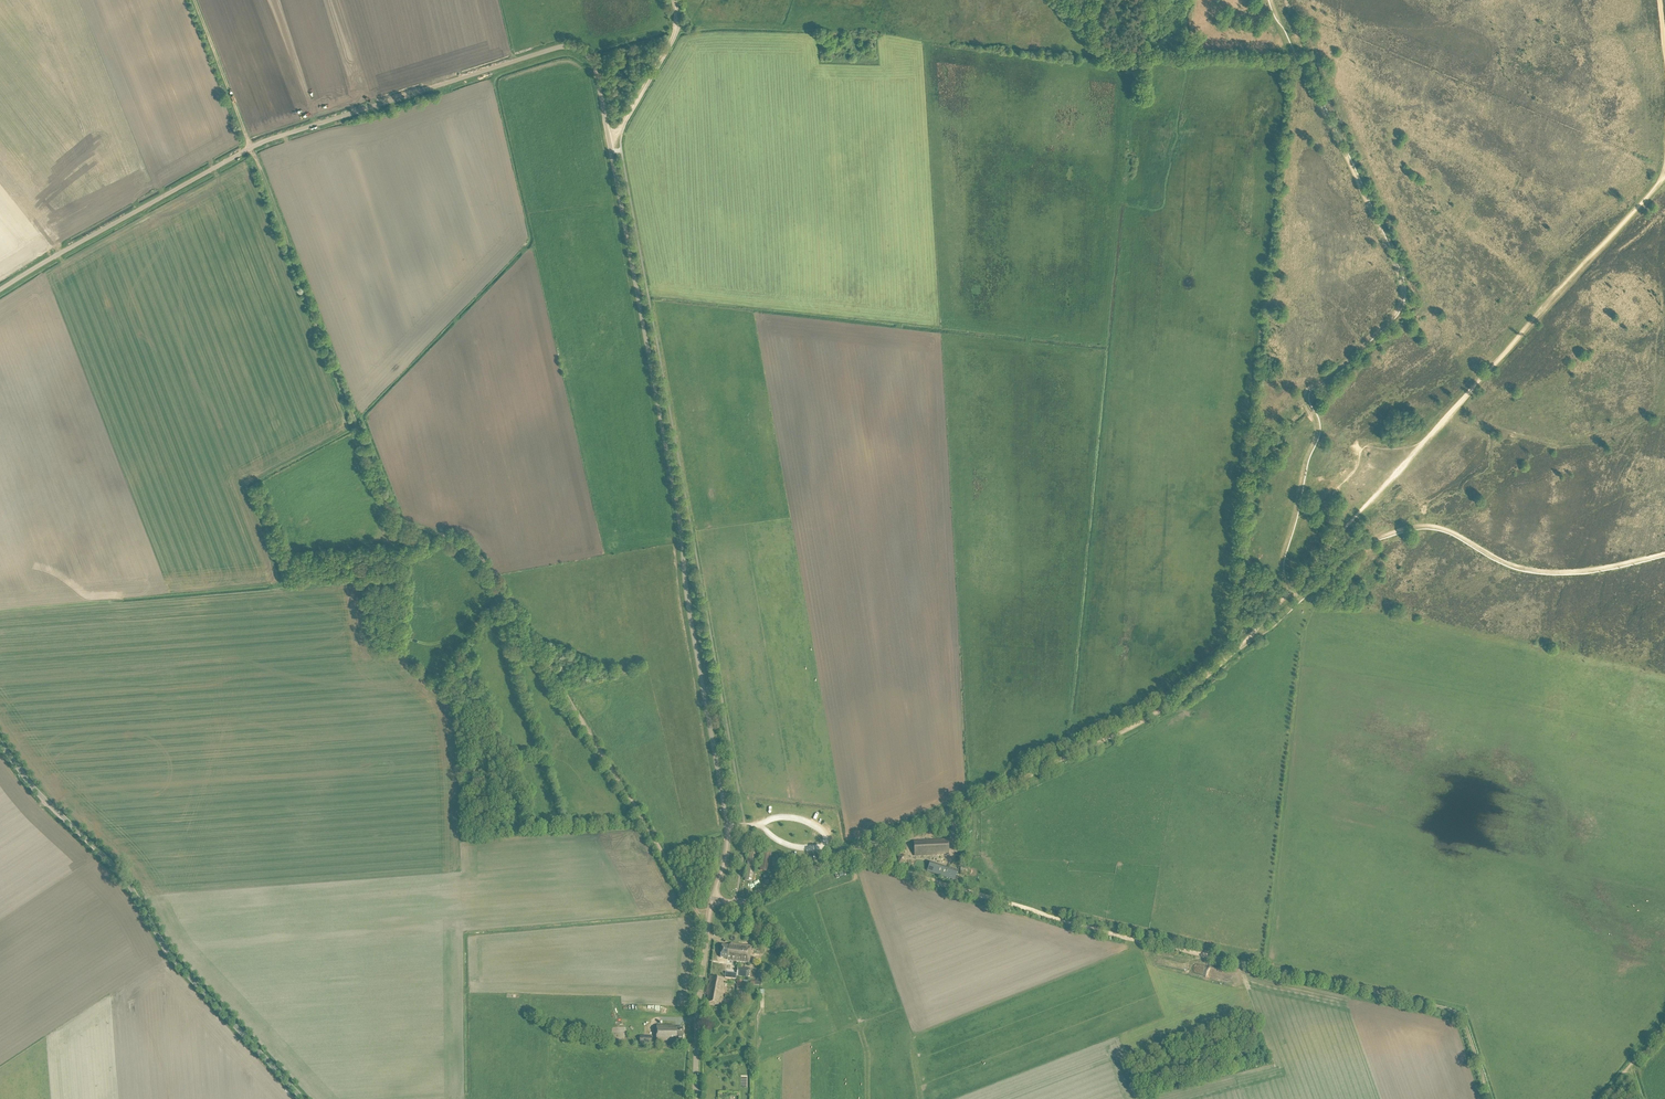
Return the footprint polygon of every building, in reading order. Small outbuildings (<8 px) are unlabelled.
[(948,840),(914,842),(915,856),(948,855),(948,840)] [(760,872),(768,873),(772,852),(763,850),(760,872)] [(749,853),(745,881),(753,883),(757,854),(749,853)] [(902,856),(898,857),(898,864),(902,864),(906,864),(906,856),(902,856)] [(949,869),(930,863),(927,872),(954,881),(958,870),(949,868),(949,869)] [(730,961),(735,962),(736,954),(738,955),(738,949),(736,948),(737,945),(731,944),(728,946),(722,945),(720,958),(727,958),(727,960),(730,960),(730,961)] [(736,954),(735,962),(749,963),(751,947),(737,945),(736,948),(738,949),(738,955),(736,954)] [(750,969),(738,968),(737,976),(749,977),(750,969)] [(724,979),(709,977),(706,994),(707,994),(706,996),(708,996),(706,1004),(718,1006),(719,997),(721,997),(724,979)] [(675,1026),(657,1025),(657,1041),(678,1041),(678,1040),(684,1040),(684,1028),(678,1028),(675,1026)]
